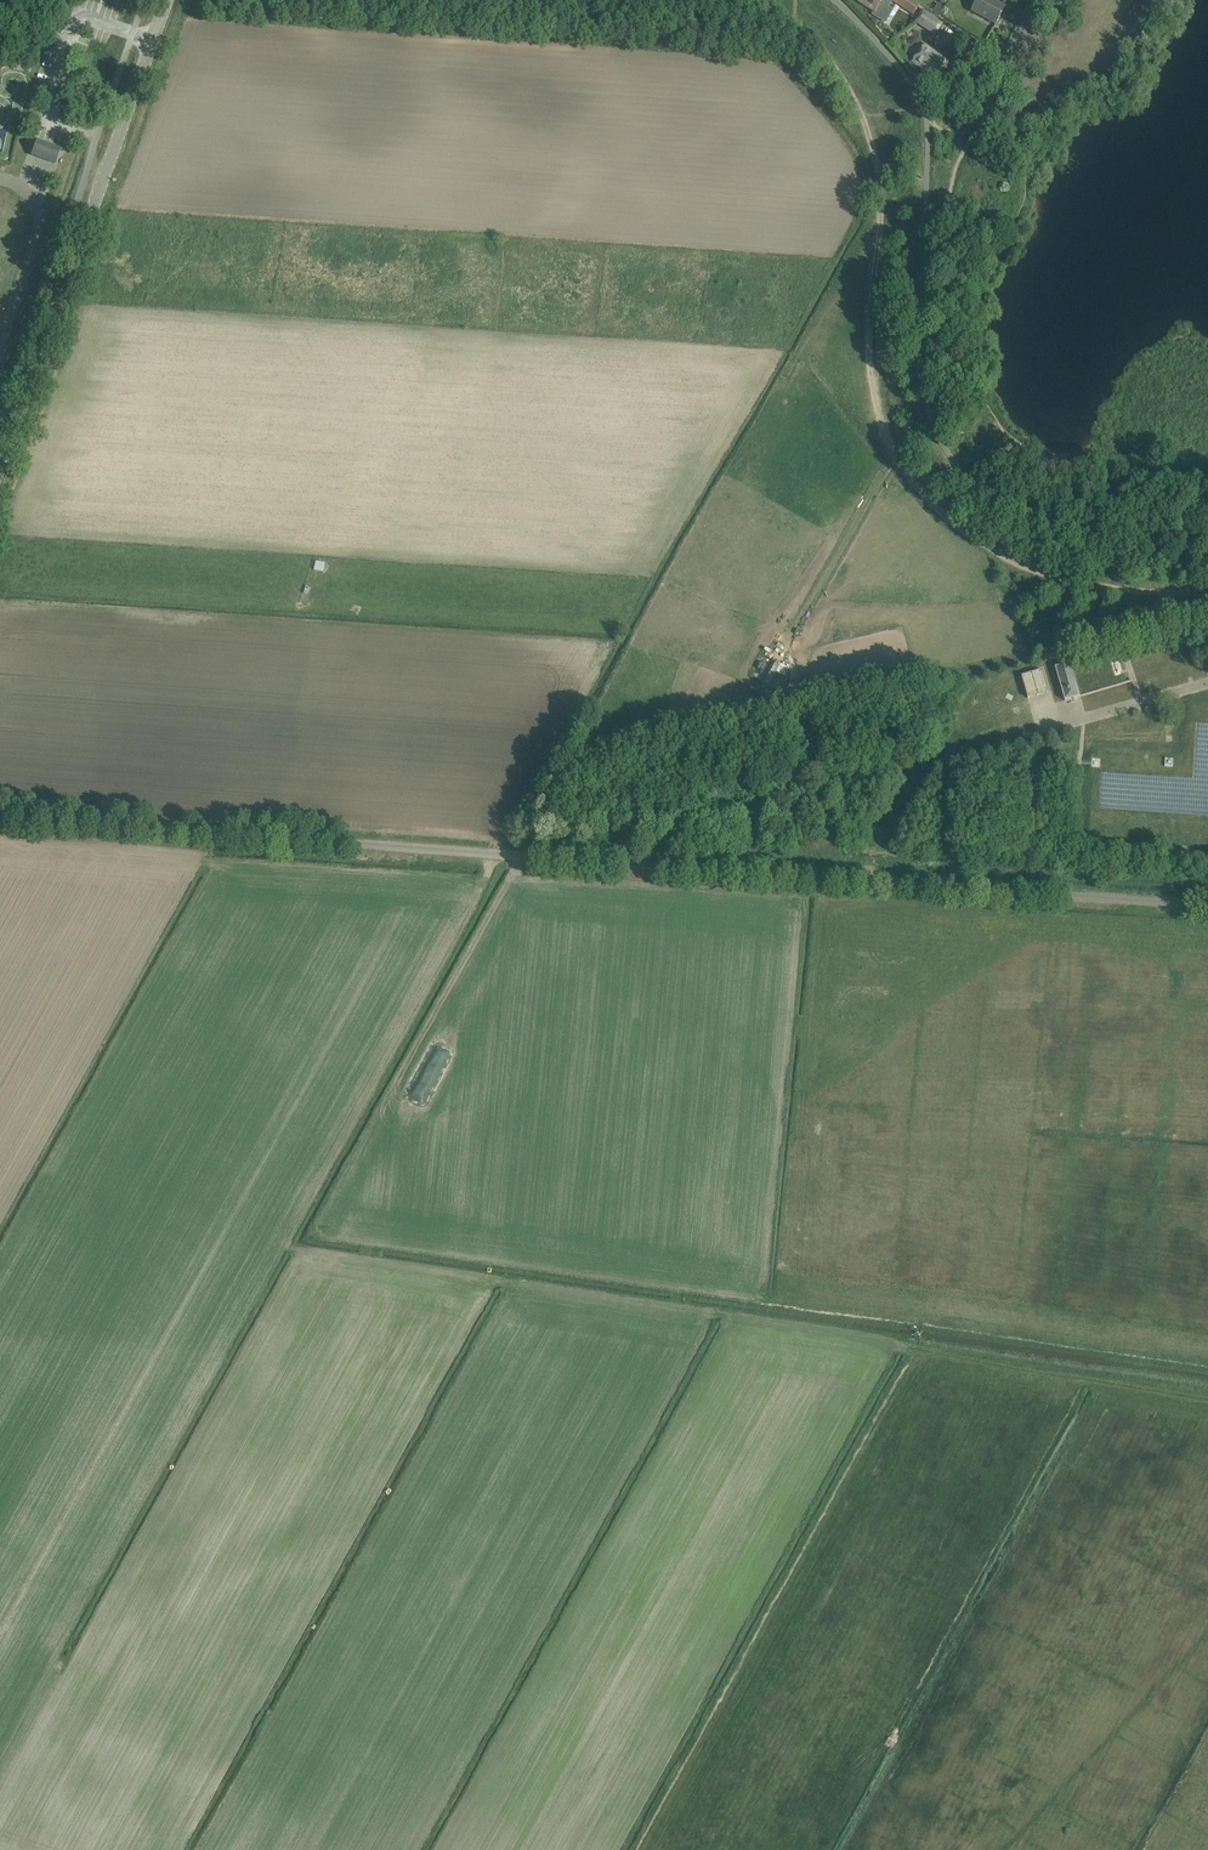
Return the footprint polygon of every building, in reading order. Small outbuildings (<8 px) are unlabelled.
[(856,0),(876,13),(880,5),(885,8),(890,0),(857,0),(856,0)] [(918,6),(909,0),(893,0),(893,1),(913,14),(918,6)] [(977,2),(972,12),(996,25),(1005,7),(994,1),(994,0),(974,0),(977,2)] [(938,3),(933,11),(940,16),(945,8),(938,3)] [(923,12),(919,17),(916,22),(932,32),(939,22),(923,12)] [(925,45),(912,60),(933,77),(946,61),(925,45)] [(59,149),(36,141),(32,152),(55,160),(59,149)] [(315,570),(323,572),(325,564),(317,562),(315,570)] [(309,581),(315,583),(319,573),(313,571),(309,581)] [(1065,701),(1080,696),(1070,663),(1055,667),(1065,701)] [(1028,698),(1048,692),(1042,670),(1021,676),(1028,698)] [(1101,772),(1099,808),(1139,809),(1141,773),(1101,772)]
